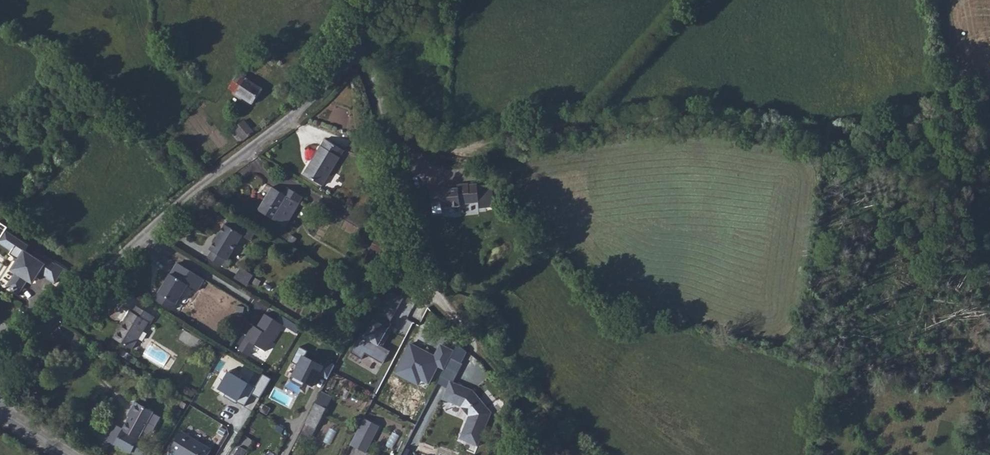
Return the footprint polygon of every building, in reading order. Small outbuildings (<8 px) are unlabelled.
[(311,75),(302,65),(295,71),(304,80),(311,75)] [(263,90),(238,73),(229,88),(253,104),(263,90)] [(244,141),(254,132),(244,120),(233,129),(244,141)] [(368,147),(363,138),(356,142),(361,151),(368,147)] [(323,186),(344,151),(325,139),(304,174),(323,186)] [(479,203),(477,185),(477,184),(469,185),(469,184),(458,185),(458,188),(450,189),(449,188),(432,189),(433,199),(441,199),(442,208),(461,206),(460,204),(479,203)] [(493,207),(486,184),(477,185),(479,203),(479,208),(493,207)] [(289,220),(303,197),(288,188),(284,194),(272,187),(258,210),(276,221),(280,215),(289,220)] [(442,208),(441,199),(433,199),(434,214),(442,213),(442,208)] [(286,227),(289,220),(280,215),(276,221),(286,227)] [(227,260),(242,236),(251,241),(255,234),(230,218),(210,250),(212,251),(208,258),(221,266),(222,265),(225,259),(227,260)] [(65,269),(56,263),(56,264),(36,251),(33,256),(29,254),(25,251),(29,245),(6,231),(0,240),(0,242),(12,250),(9,254),(19,261),(13,270),(17,272),(8,286),(19,293),(28,279),(29,280),(35,279),(40,271),(48,277),(47,278),(55,283),(65,269)] [(395,242),(382,234),(380,237),(379,239),(392,246),(395,242)] [(293,244),(296,239),(291,235),(288,240),(293,244)] [(42,237),(40,241),(48,246),(50,242),(42,237)] [(385,258),(372,250),(372,252),(370,255),(383,263),(385,258)] [(227,260),(225,259),(222,265),(227,268),(230,262),(227,260)] [(197,291),(204,279),(178,263),(159,293),(164,296),(160,303),(172,310),(188,285),(197,291)] [(247,285),(253,276),(241,269),(236,278),(247,285)] [(365,353),(382,363),(389,350),(379,345),(406,297),(388,287),(352,352),(362,358),(365,353)] [(160,303),(164,296),(159,293),(155,300),(160,303)] [(132,349),(148,322),(150,324),(155,317),(137,306),(133,312),(130,311),(114,338),(132,349)] [(253,326),(238,350),(249,356),(255,345),(266,352),(282,325),(265,314),(261,322),(263,323),(259,329),(253,326)] [(409,344),(395,373),(418,385),(422,381),(428,384),(438,366),(444,369),(453,351),(442,345),(436,357),(409,344)] [(296,366),(291,377),(306,384),(314,368),(322,372),(325,365),(306,356),(308,351),(299,346),(291,363),(296,366)] [(461,359),(464,352),(456,348),(453,351),(452,355),(461,359)] [(256,387),(228,371),(217,389),(245,406),(256,387)] [(469,416),(460,439),(478,446),(492,413),(473,390),(451,381),(447,391),(456,394),(452,403),(461,406),(469,416)] [(187,395),(191,389),(183,384),(179,390),(187,395)] [(326,408),(332,397),(322,391),(315,403),(316,403),(326,408)] [(456,394),(447,391),(444,399),(452,403),(456,394)] [(139,438),(153,412),(135,402),(131,411),(133,412),(130,417),(123,430),(114,425),(106,439),(131,453),(131,452),(136,454),(143,454),(144,454),(149,454),(151,450),(147,448),(149,444),(139,438)] [(316,429),(326,408),(316,403),(306,423),(316,429)] [(366,453),(379,426),(364,418),(350,445),(366,453)] [(316,429),(306,423),(301,434),(311,439),(316,429)] [(211,450),(181,432),(170,450),(178,454),(208,454),(211,450)] [(232,443),(225,439),(218,452),(223,454),(224,454),(232,443)] [(247,451),(239,447),(236,452),(234,454),(244,454),(247,451)]
